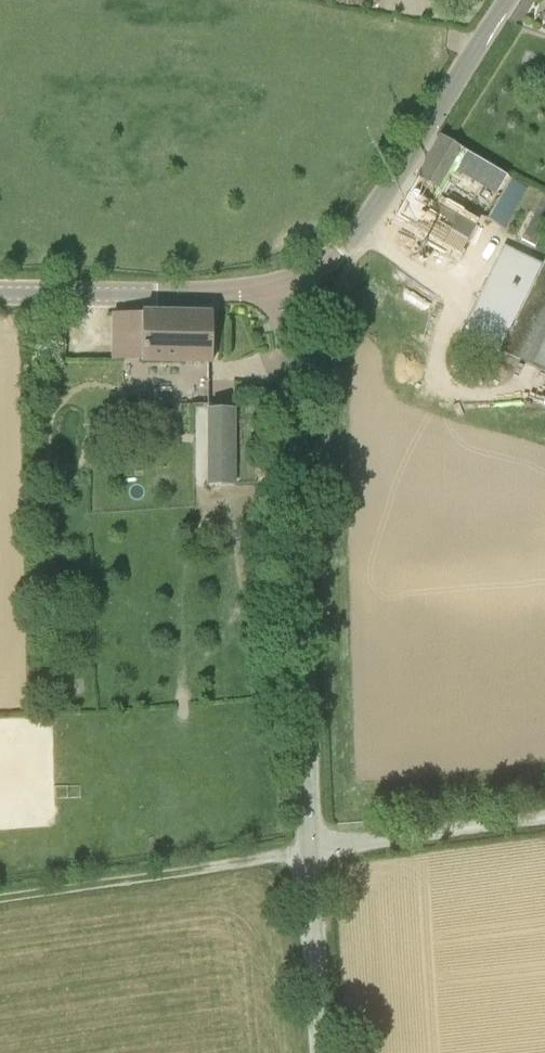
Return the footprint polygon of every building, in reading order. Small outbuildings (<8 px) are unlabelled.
[(410,193),(395,219),(458,254),(473,230),(432,206),(455,169),(481,185),(467,209),(502,230),(526,188),(441,138),(418,179),(410,193)] [(522,240),(535,247),(544,227),(544,194),(522,240)] [(544,372),(544,266),(515,251),(473,336),(544,372)] [(212,362),(212,314),(142,313),(141,362),(212,362)] [(234,409),(208,409),(208,423),(214,423),(214,453),(208,453),(208,484),(234,484),(234,409)]
